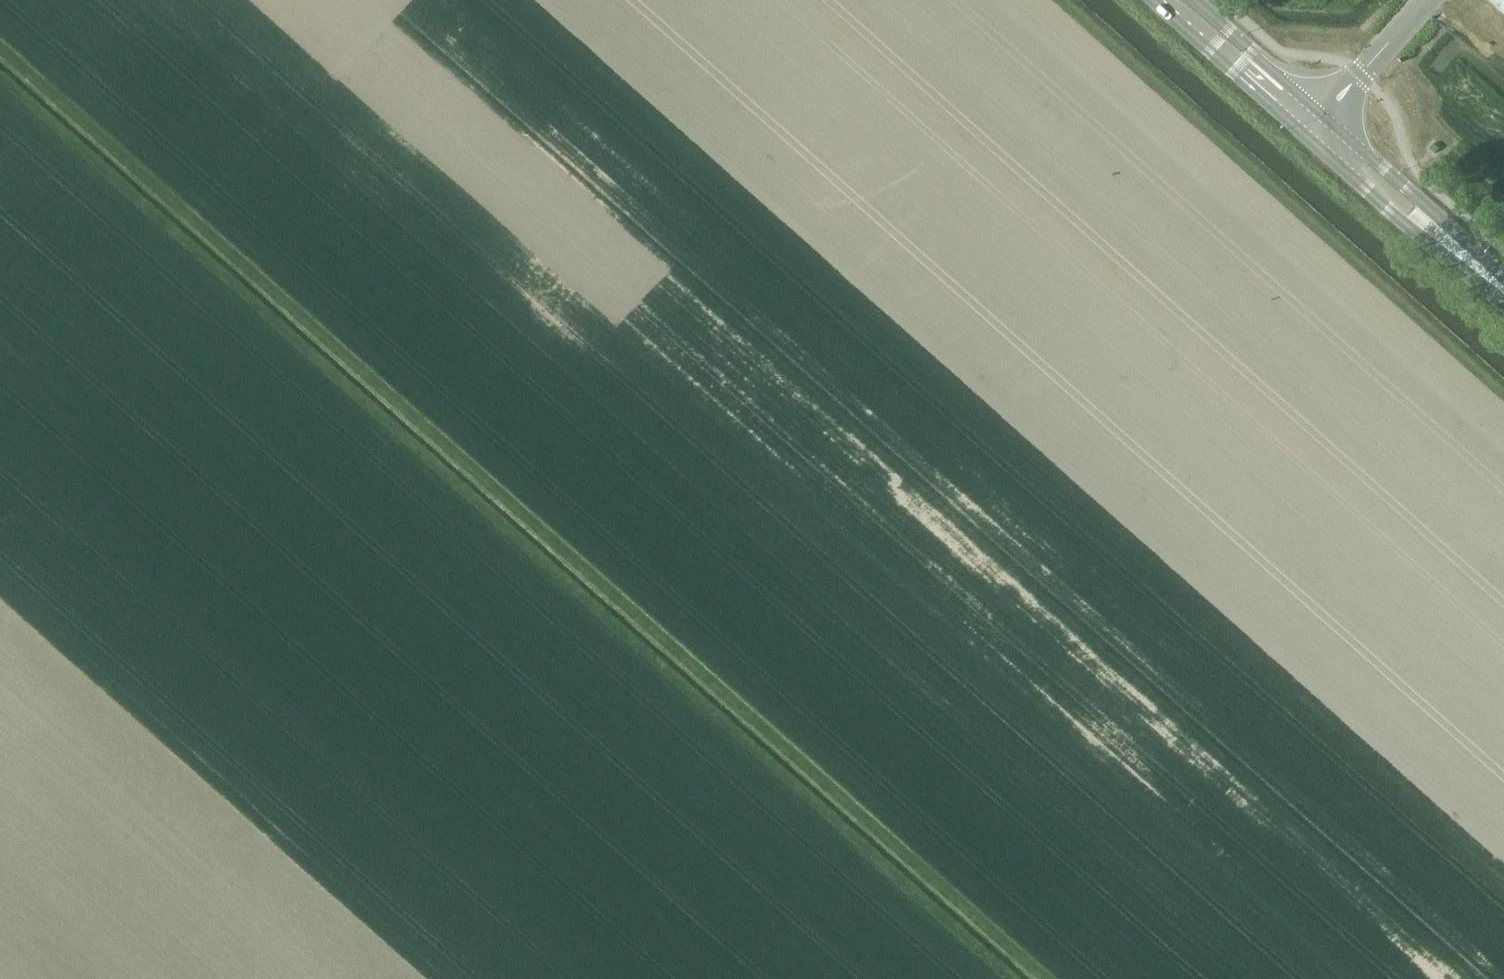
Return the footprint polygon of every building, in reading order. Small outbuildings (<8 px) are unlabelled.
[(1503,12),(1503,0),(1490,0),(1503,12)]
